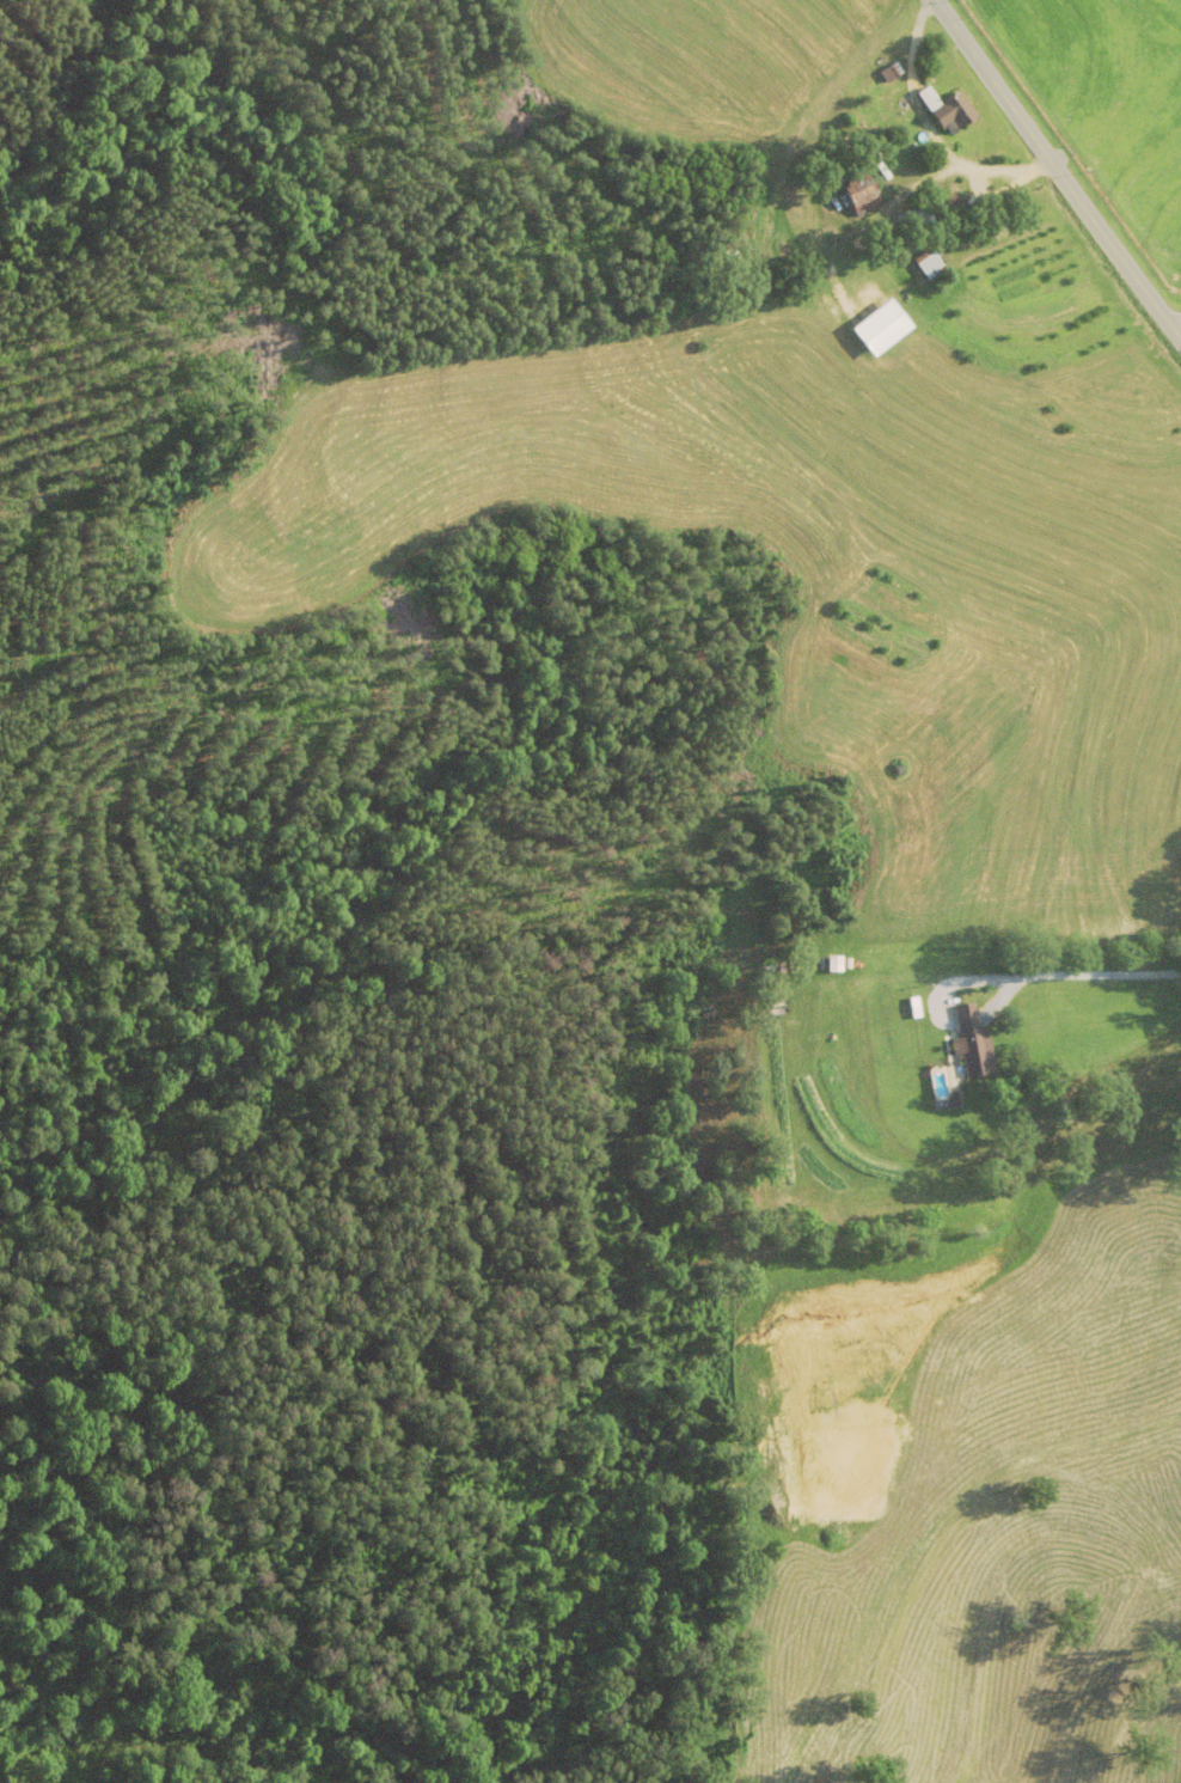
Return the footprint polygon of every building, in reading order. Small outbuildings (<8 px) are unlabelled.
[(963,94),(940,106),(931,87),(919,92),(939,131),(954,123),(958,131),(977,121),(963,94)] [(883,208),(867,169),(841,180),(857,219),(883,208)] [(897,217),(902,234),(931,225),(926,208),(897,217)] [(915,262),(927,283),(946,271),(934,251),(915,262)] [(996,1076),(989,1028),(978,1030),(975,1005),(954,1008),(959,1040),(952,1042),(954,1057),(963,1056),(967,1081),(996,1076)]
